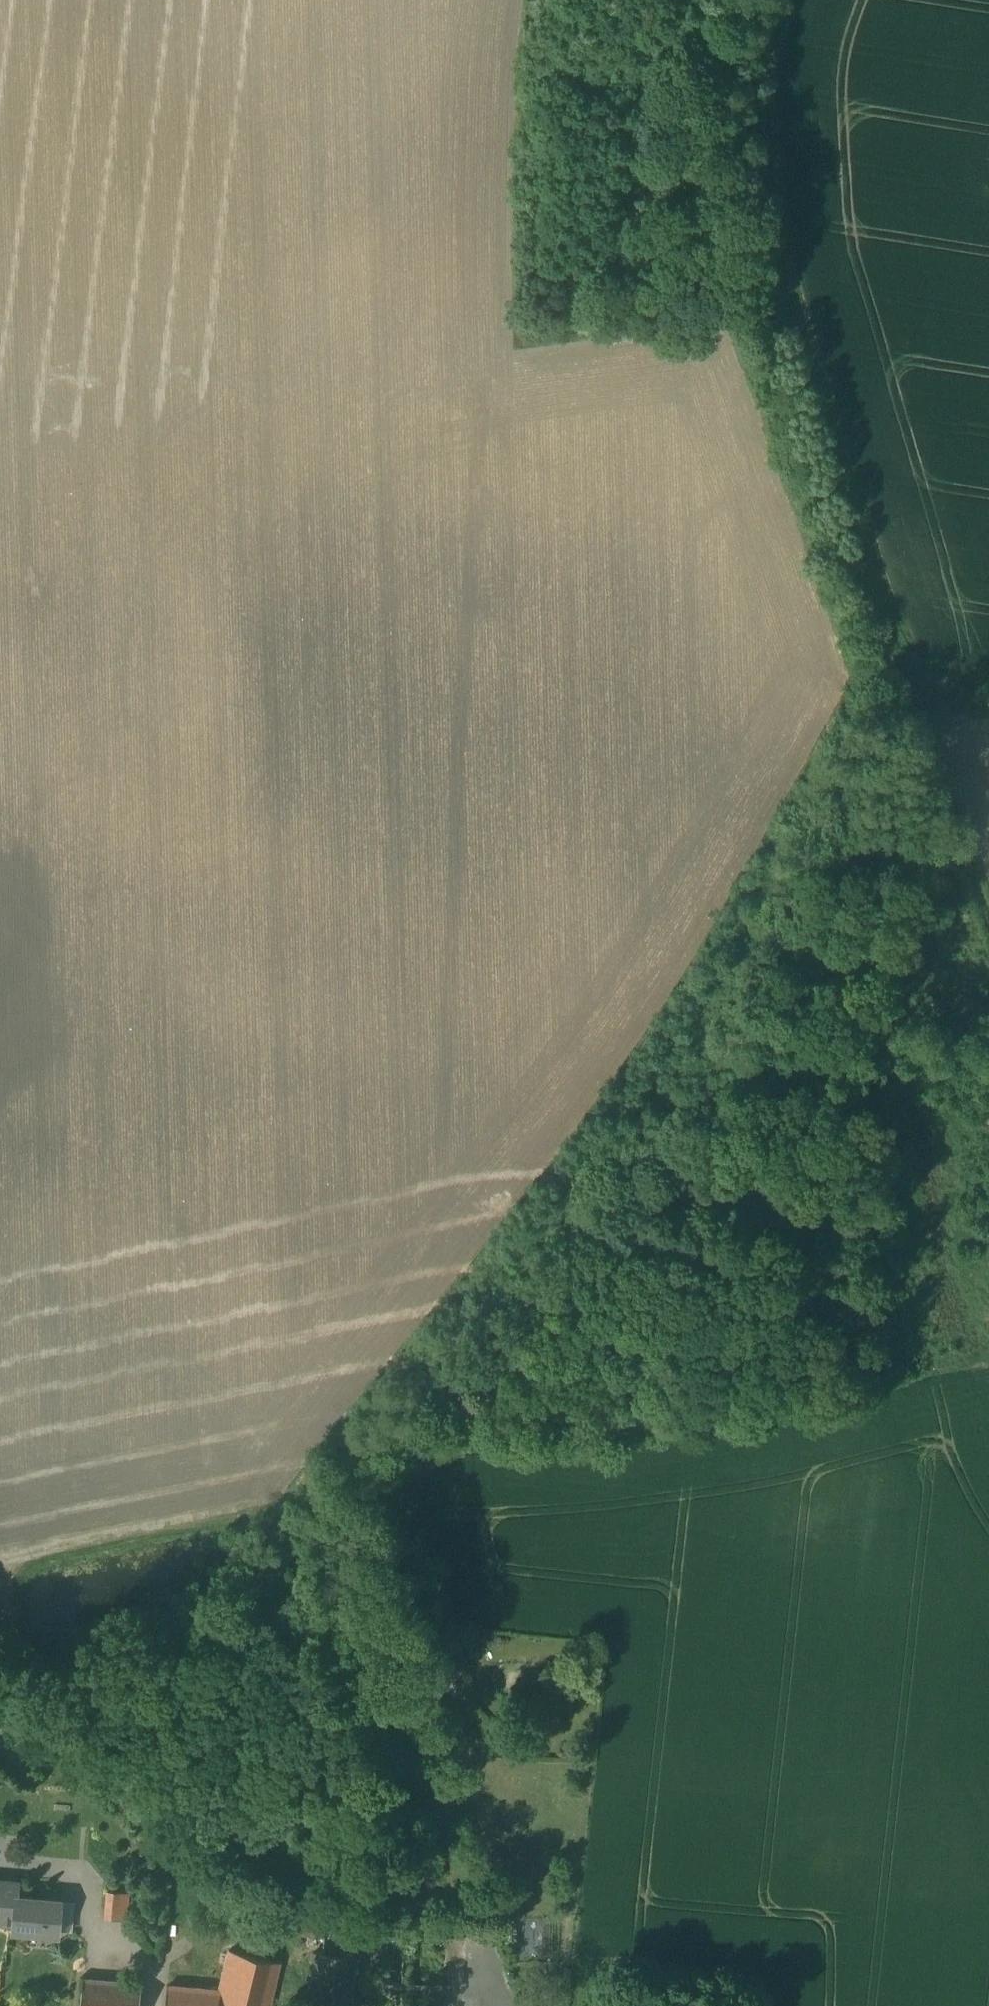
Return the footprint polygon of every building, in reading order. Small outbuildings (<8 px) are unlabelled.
[(0,1882),(0,1921),(14,1922),(16,1896),(17,1897),(18,1883),(0,1882)] [(128,1896),(108,1894),(106,1917),(126,1919),(128,1896)] [(17,1897),(16,1896),(14,1922),(13,1931),(59,1935),(62,1900),(17,1897)] [(326,1917),(304,1915),(303,1936),(325,1937),(326,1917)] [(220,1990),(168,1986),(166,2005),(269,2005),(279,1962),(230,1950),(220,1990)] [(314,1952),(309,2002),(315,2002),(315,2005),(373,2005),(353,2004),(357,1956),(314,1952)] [(83,1979),(80,2005),(140,2005),(142,1984),(83,1979)]
